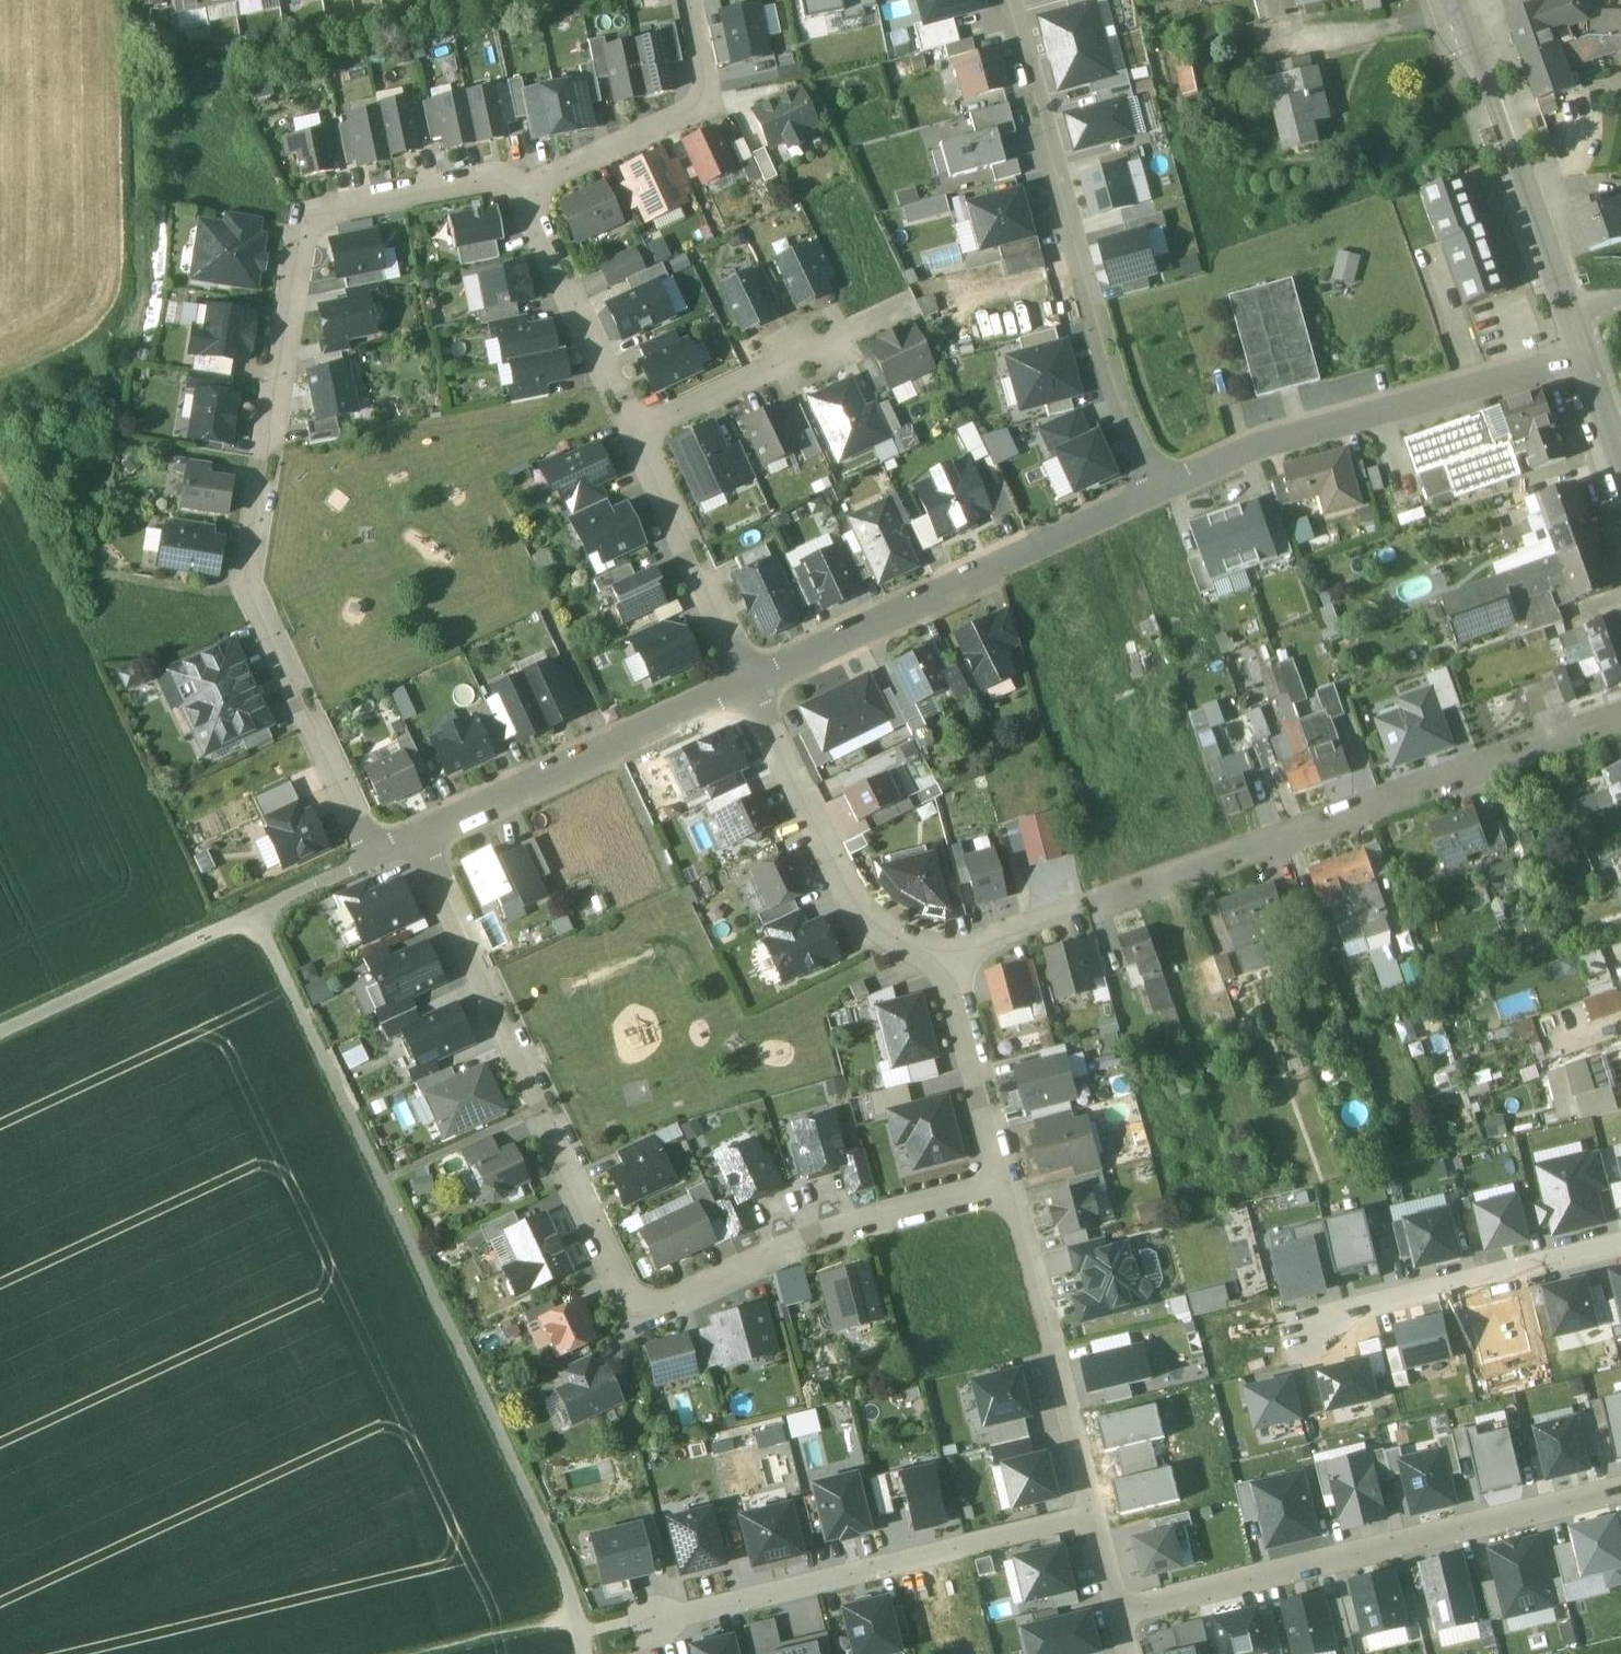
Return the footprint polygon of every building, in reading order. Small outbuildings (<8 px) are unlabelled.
[(175,17),(206,10),(204,0),(172,0),(175,17)] [(206,10),(235,4),(234,0),(204,0),(206,10)] [(804,22),(840,14),(843,14),(841,0),(799,0),(804,22)] [(843,14),(840,14),(842,22),(865,17),(864,10),(877,7),(875,0),(841,0),(843,14)] [(924,25),(952,18),(984,10),(981,0),(918,0),(924,25)] [(1070,12),(1096,5),(1109,2),(1108,0),(1067,0),(1070,12)] [(1353,3),(1365,1),(1367,12),(1383,9),(1381,0),(1353,0),(1353,3)] [(1545,5),(1559,52),(1580,45),(1575,28),(1588,24),(1579,0),(1561,0),(1545,5)] [(758,5),(721,13),(724,25),(731,63),(732,63),(768,56),(758,5)] [(1041,19),(1051,56),(1106,42),(1096,5),(1070,12),(1041,19)] [(1545,5),(1510,19),(1508,19),(1515,38),(1511,39),(1515,49),(1518,48),(1524,64),(1525,64),(1559,52),(1545,5)] [(958,43),(952,18),(924,25),(915,27),(922,53),(944,47),(958,43)] [(1609,23),(1609,42),(1620,42),(1620,23),(1609,23)] [(683,62),(675,24),(659,27),(662,37),(663,37),(669,65),(683,62)] [(731,63),(724,25),(709,28),(717,66),(731,63)] [(662,37),(634,43),(645,97),(674,91),(669,65),(663,37),(662,37)] [(611,77),(606,49),(607,49),(605,38),(589,41),(593,62),(597,80),(611,77)] [(958,43),(944,47),(947,59),(975,52),(972,40),(958,43)] [(1559,52),(1565,69),(1573,68),(1620,52),(1620,42),(1609,42),(1590,41),(1580,45),(1559,52)] [(1051,56),(1060,90),(1089,83),(1115,75),(1106,42),(1051,56)] [(607,49),(606,49),(611,77),(617,102),(645,97),(634,43),(607,49)] [(995,52),(956,63),(966,99),(1005,89),(995,52)] [(1525,64),(1524,65),(1538,104),(1539,104),(1573,92),(1568,79),(1576,76),(1573,68),(1565,69),(1559,52),(1525,64)] [(1308,59),(1280,65),(1282,77),(1284,76),(1311,70),(1308,59)] [(582,74),(588,103),(601,100),(597,80),(593,62),(580,65),(582,74)] [(1181,95),(1199,94),(1197,62),(1179,63),(1181,95)] [(1311,70),(1284,76),(1290,100),(1273,104),(1285,153),(1300,149),(1301,155),(1312,152),(1311,146),(1321,144),(1316,124),(1332,120),(1320,67),(1311,70)] [(1115,75),(1089,83),(1093,97),(1098,95),(1131,86),(1128,72),(1115,75)] [(582,74),(552,80),(564,134),(593,128),(588,103),(582,74)] [(1282,77),(1268,80),(1273,104),(1290,100),(1284,76),(1282,77)] [(507,80),(509,86),(515,118),(529,115),(523,85),(521,77),(507,80)] [(534,140),(564,134),(552,80),(523,85),(529,115),(534,140)] [(509,86),(496,88),(504,126),(516,123),(515,118),(509,86)] [(1131,86),(1098,95),(1101,108),(1135,99),(1131,86)] [(496,88),(466,94),(476,143),(506,137),(504,126),(496,88)] [(798,90),(753,111),(770,148),(784,142),(787,150),(806,141),(802,133),(816,127),(798,90)] [(466,94),(436,101),(444,138),(446,149),(476,143),(466,94)] [(409,101),(379,107),(379,111),(380,111),(390,156),(391,156),(420,150),(419,145),(411,107),(409,101)] [(436,101),(423,103),(424,104),(431,141),(444,138),(436,101)] [(1126,101),(1068,117),(1077,151),(1136,135),(1126,101)] [(424,104),(411,107),(419,145),(432,143),(431,141),(424,104)] [(1007,104),(969,115),(975,136),(995,130),(997,138),(1015,133),(1007,104)] [(379,111),(350,117),(352,124),(360,162),(361,167),(391,160),(391,156),(390,156),(380,111),(379,111)] [(352,124),(339,126),(347,165),(360,162),(352,124)] [(325,129),(293,136),(293,137),(297,154),(302,179),(334,172),(325,129)] [(714,130),(685,143),(703,182),(732,168),(714,130)] [(975,136),(944,144),(953,178),(991,168),(1004,164),(997,138),(995,130),(975,136)] [(297,154),(293,137),(285,138),(288,155),(297,154)] [(742,163),(753,158),(745,139),(734,143),(742,163)] [(777,177),(764,149),(752,154),(765,182),(777,177)] [(1137,149),(1100,159),(1103,171),(1124,166),(1140,161),(1137,149)] [(666,165),(661,155),(625,171),(630,182),(631,182),(642,205),(641,206),(647,219),(683,202),(681,199),(666,166),(666,165)] [(1479,159),(1446,170),(1450,183),(1466,178),(1466,179),(1484,173),(1479,159)] [(693,193),(678,160),(666,165),(666,166),(681,199),(693,193)] [(1004,164),(991,168),(995,183),(1020,176),(1016,160),(1004,164)] [(1103,171),(1084,177),(1095,217),(1135,206),(1124,166),(1103,171)] [(1466,179),(1466,178),(1450,183),(1426,191),(1466,307),(1508,292),(1490,240),(1487,241),(1466,179)] [(630,182),(619,188),(630,211),(641,206),(642,205),(631,182),(630,182)] [(603,186),(562,206),(578,241),(620,222),(618,217),(607,193),(603,186)] [(619,188),(607,193),(618,217),(630,211),(619,188)] [(1019,193),(967,207),(979,252),(997,246),(1031,237),(1026,221),(1019,193)] [(944,198),(904,209),(908,223),(947,213),(944,198)] [(1600,209),(1597,199),(1576,207),(1579,216),(1578,217),(1591,254),(1620,245),(1620,208),(1619,202),(1600,209)] [(498,208),(448,218),(455,250),(458,250),(496,242),(504,240),(498,208)] [(261,219),(226,214),(224,227),(223,231),(258,236),(261,219)] [(1163,214),(1125,224),(1129,237),(1146,232),(1147,233),(1161,230),(1167,228),(1163,214)] [(1031,237),(997,246),(1002,262),(1040,252),(1031,220),(1026,221),(1031,237)] [(371,221),(338,228),(340,240),(374,233),(371,221)] [(258,236),(223,231),(224,227),(206,224),(197,280),(256,289),(264,237),(258,236)] [(1172,270),(1161,230),(1147,233),(1158,274),(1172,270)] [(1129,237),(1102,244),(1113,286),(1122,284),(1147,277),(1158,274),(1147,233),(1146,232),(1129,237)] [(340,240),(333,242),(334,247),(331,247),(334,262),(337,262),(340,278),(345,277),(383,269),(383,267),(386,262),(384,251),(379,248),(376,233),(374,233),(340,240)] [(648,244),(657,262),(671,255),(662,237),(648,244)] [(835,277),(818,241),(806,247),(823,282),(835,277)] [(496,242),(458,250),(462,266),(500,259),(496,242)] [(806,247),(777,261),(798,304),(811,298),(815,299),(824,295),(826,291),(827,290),(823,282),(806,247)] [(1362,256),(1340,250),(1333,277),(1355,283),(1362,256)] [(634,253),(602,267),(612,288),(626,281),(644,273),(634,253)] [(773,262),(763,268),(769,280),(779,275),(773,262)] [(663,266),(626,281),(633,296),(658,285),(669,280),(663,266)] [(525,267),(480,276),(487,309),(487,310),(517,304),(532,301),(525,267)] [(769,280),(763,268),(751,273),(768,309),(780,303),(769,280)] [(383,269),(345,277),(347,290),(383,283),(386,282),(383,269)] [(751,273),(722,287),(742,330),(755,324),(760,326),(769,322),(770,317),(771,317),(768,309),(751,273)] [(1147,277),(1122,284),(1125,297),(1151,290),(1147,277)] [(1293,279),(1231,296),(1259,397),(1320,380),(1293,279)] [(383,283),(347,290),(350,303),(369,299),(369,300),(385,297),(383,283)] [(633,296),(609,306),(624,340),(673,319),(658,285),(633,296)] [(350,303),(321,309),(328,342),(328,343),(347,339),(375,333),(369,300),(369,299),(350,303)] [(517,304),(487,310),(487,309),(478,311),(481,325),(489,324),(520,317),(517,304)] [(253,315),(209,308),(206,327),(201,327),(200,330),(195,329),(191,354),(195,355),(234,361),(245,363),(247,349),(249,350),(253,330),(250,329),(253,315)] [(520,317),(489,324),(492,338),(498,337),(498,335),(529,329),(526,316),(520,317)] [(529,329),(498,335),(498,337),(504,364),(510,362),(557,352),(557,351),(551,324),(529,329)] [(913,328),(900,334),(898,331),(884,338),(885,341),(872,348),(891,387),(932,367),(913,328)] [(675,330),(639,347),(646,361),(681,344),(675,330)] [(347,339),(328,343),(328,342),(321,343),(324,357),(342,354),(349,352),(347,339)] [(646,361),(640,363),(654,393),(701,371),(687,341),(681,344),(646,361)] [(1065,343),(1006,359),(1020,411),(1044,405),(1048,417),(1073,411),(1069,398),(1079,395),(1070,362),(1067,363),(1065,355),(1068,354),(1065,343)] [(557,352),(510,362),(515,388),(516,390),(547,383),(569,379),(563,350),(557,351),(557,352)] [(324,357),(316,359),(319,372),(344,366),(342,354),(324,357)] [(234,361),(195,355),(192,372),(231,378),(234,361)] [(319,372),(310,373),(319,420),(319,421),(337,417),(357,413),(348,366),(344,366),(319,372)] [(231,378),(192,372),(189,390),(199,392),(199,391),(228,396),(231,378)] [(851,381),(811,400),(833,446),(847,451),(870,441),(877,438),(864,409),(851,381)] [(547,383),(516,390),(515,388),(509,389),(512,404),(549,396),(547,383)] [(1544,390),(1502,405),(1515,442),(1525,439),(1557,427),(1544,390)] [(228,396),(199,391),(199,392),(192,439),(230,445),(237,397),(228,396)] [(892,439),(876,404),(864,409),(877,438),(870,441),(873,448),(892,439)] [(780,405),(744,422),(765,466),(800,449),(795,437),(780,405)] [(1502,405),(1405,440),(1418,477),(1422,476),(1446,467),(1513,443),(1515,442),(1502,405)] [(1077,415),(1041,431),(1053,457),(1056,455),(1055,454),(1088,439),(1077,415)] [(319,420),(307,423),(311,445),(341,439),(337,417),(319,421),(319,420)] [(724,450),(712,425),(672,444),(699,501),(721,491),(724,490),(728,491),(733,489),(735,483),(741,485),(756,478),(739,442),(724,450)] [(1557,427),(1525,439),(1530,452),(1536,470),(1569,458),(1557,427)] [(811,430),(795,437),(800,449),(806,461),(822,453),(811,430)] [(1006,432),(988,442),(995,457),(1014,448),(1006,432)] [(1088,439),(1055,454),(1056,455),(1073,494),(1113,475),(1095,436),(1088,439)] [(1515,442),(1513,443),(1517,456),(1530,452),(1525,439),(1515,442)] [(1513,443),(1446,467),(1454,491),(1457,497),(1524,474),(1517,456),(1513,443)] [(598,445),(557,464),(552,478),(563,501),(566,499),(599,484),(613,477),(598,445)] [(1326,457),(1287,467),(1288,474),(1296,503),(1333,494),(1338,513),(1364,506),(1351,455),(1332,460),(1333,463),(1328,464),(1326,457)] [(212,464),(176,458),(174,472),(187,475),(187,474),(210,477),(212,464)] [(968,465),(951,473),(948,467),(931,475),(933,481),(916,489),(929,516),(939,537),(940,536),(989,513),(990,513),(981,493),(968,465)] [(1446,467),(1422,476),(1431,499),(1454,491),(1446,467)] [(210,477),(187,474),(187,475),(182,508),(227,515),(233,481),(210,477)] [(1288,474),(1275,477),(1282,507),(1296,503),(1288,474)] [(1002,483),(981,493),(990,513),(989,513),(993,521),(1015,511),(1002,483)] [(599,484),(566,499),(574,516),(605,501),(605,502),(607,501),(599,484)] [(1578,484),(1526,502),(1532,518),(1545,513),(1550,529),(1589,515),(1578,484)] [(721,491),(699,501),(706,515),(728,504),(721,491)] [(910,524),(895,492),(881,498),(884,504),(886,503),(899,531),(911,526),(910,524)] [(1225,511),(1246,568),(1278,556),(1269,533),(1257,500),(1225,511)] [(605,501),(574,516),(569,518),(576,533),(612,516),(611,513),(605,502),(605,501)] [(899,531),(886,503),(884,504),(850,520),(865,552),(876,576),(880,583),(915,567),(899,531)] [(612,516),(576,533),(587,556),(597,551),(603,563),(644,544),(627,506),(611,513),(612,516)] [(1214,580),(1246,568),(1225,511),(1193,523),(1205,555),(1214,580)] [(1589,515),(1550,529),(1557,549),(1560,558),(1600,544),(1589,515)] [(929,516),(910,524),(911,526),(923,552),(943,543),(940,536),(939,537),(929,516)] [(214,526),(175,520),(173,533),(212,539),(214,526)] [(1533,524),(1519,529),(1523,539),(1536,534),(1533,524)] [(1284,528),(1269,533),(1278,556),(1278,559),(1281,558),(1294,554),(1284,528)] [(173,533),(165,532),(161,555),(166,555),(164,567),(218,576),(220,558),(218,558),(221,541),(212,539),(173,533)] [(1560,558),(1544,564),(1552,589),(1559,608),(1615,588),(1600,544),(1560,558)] [(765,545),(736,559),(743,575),(773,561),(765,545)] [(835,549),(803,564),(804,566),(821,601),(824,609),(856,595),(852,587),(841,563),(835,549)] [(1557,549),(1541,554),(1540,551),(1532,554),(1536,566),(1536,567),(1544,564),(1560,558),(1557,549)] [(876,576),(865,552),(853,557),(864,581),(876,576)] [(1214,580),(1205,555),(1189,561),(1202,595),(1218,589),(1214,580)] [(864,581),(853,557),(841,563),(852,587),(864,581)] [(743,575),(735,579),(763,638),(800,620),(773,561),(743,575)] [(1536,566),(1444,599),(1459,643),(1522,621),(1515,602),(1552,589),(1544,564),(1536,567),(1536,566)] [(629,565),(593,582),(599,594),(611,588),(635,577),(629,565)] [(821,601),(804,566),(792,571),(809,607),(821,601)] [(635,577),(611,588),(619,606),(614,609),(622,626),(666,606),(656,584),(661,581),(654,568),(635,577)] [(1010,609),(991,619),(1007,651),(1019,645),(1010,609)] [(1561,635),(1566,650),(1593,640),(1599,658),(1620,650),(1620,614),(1561,635)] [(991,619),(956,636),(983,690),(1012,675),(1005,659),(1010,657),(1007,651),(991,619)] [(1160,620),(1135,627),(1151,685),(1176,679),(1160,620)] [(661,623),(630,637),(637,653),(639,652),(638,650),(667,637),(661,623)] [(667,637),(638,650),(639,652),(653,682),(699,661),(686,634),(679,631),(667,637)] [(232,644),(169,673),(161,677),(159,683),(170,707),(176,709),(184,706),(206,754),(266,726),(269,724),(259,701),(256,702),(250,691),(253,689),(232,644)] [(930,647),(892,666),(912,706),(950,687),(930,647)] [(1599,658),(1610,687),(1620,683),(1620,650),(1599,658)] [(1599,658),(1579,665),(1589,695),(1610,687),(1599,658)] [(1294,660),(1279,665),(1294,705),(1308,700),(1294,660)] [(554,673),(550,664),(522,676),(547,729),(574,716),(571,708),(554,673)] [(1579,665),(1558,673),(1569,702),(1589,695),(1579,665)] [(583,703),(566,667),(554,673),(571,708),(583,703)] [(1448,668),(1426,676),(1432,690),(1433,690),(1441,712),(1462,705),(1448,668)] [(138,669),(122,676),(128,688),(143,680),(138,669)] [(522,676),(495,689),(499,699),(516,734),(519,742),(547,729),(522,676)] [(868,676),(835,692),(857,736),(888,721),(890,720),(878,695),(868,676)] [(1334,686),(1319,691),(1326,713),(1329,712),(1332,720),(1345,715),(1334,686)] [(393,692),(405,719),(417,714),(405,687),(393,692)] [(907,724),(890,690),(878,695),(890,720),(888,721),(893,731),(907,724)] [(1432,690),(1402,701),(1406,711),(1379,721),(1395,766),(1424,756),(1426,752),(1435,748),(1439,750),(1453,745),(1441,712),(1433,690),(1432,690)] [(835,692),(802,709),(811,729),(823,753),(826,752),(857,736),(835,692)] [(516,734),(499,699),(487,704),(504,739),(516,734)] [(1258,738),(1271,735),(1265,708),(1251,711),(1258,738)] [(1326,713),(1301,722),(1310,747),(1311,752),(1340,742),(1332,720),(1329,712),(1326,713)] [(475,721),(461,727),(459,723),(443,731),(445,735),(431,741),(447,775),(491,755),(475,721)] [(1301,722),(1287,727),(1296,752),(1310,747),(1301,722)] [(266,726),(240,738),(247,751),(273,739),(266,726)] [(823,753),(811,729),(799,735),(816,769),(831,762),(826,752),(823,753)] [(729,731),(685,752),(702,787),(704,786),(739,769),(736,761),(741,759),(729,731)] [(1269,739),(1255,744),(1264,771),(1279,766),(1269,739)] [(1340,742),(1311,752),(1322,782),(1351,772),(1340,742)] [(1219,746),(1204,752),(1216,786),(1231,780),(1219,746)] [(1311,752),(1284,762),(1294,792),(1322,782),(1311,752)] [(404,754),(366,771),(382,805),(420,788),(404,754)] [(1605,774),(1612,791),(1617,804),(1620,802),(1620,768),(1605,774)] [(739,769),(704,786),(711,802),(747,785),(739,769)] [(887,773),(844,794),(858,823),(873,815),(901,802),(887,773)] [(837,775),(817,785),(823,797),(843,787),(837,775)] [(1231,780),(1216,786),(1227,816),(1255,806),(1244,776),(1231,780)] [(263,818),(299,801),(290,782),(254,799),(263,818)] [(711,802),(703,806),(709,818),(718,814),(718,813),(753,797),(747,785),(711,802)] [(1612,791),(1576,804),(1581,817),(1617,804),(1612,791)] [(753,797),(718,813),(718,814),(733,845),(761,832),(773,826),(759,795),(753,797)] [(901,802),(873,815),(879,827),(914,810),(908,798),(901,802)] [(299,801),(263,818),(269,832),(305,816),(299,801)] [(1576,804),(1564,809),(1569,821),(1581,817),(1576,804)] [(1475,811),(1433,827),(1446,863),(1480,851),(1488,848),(1479,820),(1475,811)] [(1557,811),(1543,816),(1553,842),(1566,837),(1557,811)] [(1029,866),(1060,858),(1049,814),(1017,822),(1018,824),(1024,850),(1029,866)] [(1496,814),(1479,820),(1488,848),(1480,851),(1483,859),(1509,850),(1496,814)] [(305,816),(269,832),(268,832),(284,868),(327,848),(314,821),(309,823),(305,816)] [(1018,824),(1007,827),(1014,853),(1024,850),(1018,824)] [(761,832),(745,839),(757,843),(761,832)] [(550,874),(533,839),(503,854),(505,859),(522,851),(536,881),(550,874)] [(960,845),(948,848),(955,877),(958,886),(970,883),(964,859),(960,845)] [(934,847),(894,858),(896,865),(893,867),(882,870),(885,874),(878,879),(894,898),(922,915),(945,919),(952,917),(943,881),(934,847)] [(1367,850),(1338,860),(1349,890),(1374,881),(1378,880),(1367,850)] [(505,859),(495,864),(489,852),(463,864),(483,905),(496,899),(501,908),(519,900),(522,908),(544,898),(536,881),(522,851),(505,859)] [(992,852),(964,859),(970,883),(976,904),(1004,897),(992,852)] [(788,853),(752,870),(770,909),(770,910),(793,899),(806,893),(788,853)] [(1338,860),(1311,870),(1322,900),(1331,896),(1333,901),(1338,899),(1337,894),(1349,890),(1338,860)] [(955,877),(943,881),(952,917),(965,914),(958,886),(955,877)] [(1298,880),(1286,885),(1294,909),(1307,905),(1298,880)] [(1374,881),(1349,890),(1360,921),(1365,934),(1372,954),(1391,948),(1392,932),(1387,918),(1389,914),(1385,903),(1381,899),(1374,881)] [(369,882),(335,897),(341,910),(348,907),(348,906),(375,894),(369,882)] [(375,894),(348,906),(348,907),(356,924),(354,930),(359,941),(365,944),(417,919),(400,882),(375,894)] [(1276,883),(1247,893),(1258,923),(1286,912),(1276,883)] [(1247,893),(1219,903),(1230,933),(1248,926),(1258,923),(1247,893)] [(793,899),(770,910),(770,909),(758,914),(764,927),(765,926),(799,911),(793,899)] [(799,911),(765,926),(772,940),(785,934),(790,937),(807,929),(799,911)] [(1360,921),(1341,928),(1346,941),(1365,934),(1360,921)] [(807,929),(790,937),(785,934),(772,940),(766,943),(783,981),(805,971),(811,973),(817,970),(820,964),(837,956),(821,922),(807,929)] [(1258,923),(1248,926),(1258,953),(1267,950),(1264,939),(1258,923)] [(1148,928),(1121,938),(1132,968),(1158,958),(1148,928)] [(1277,934),(1264,939),(1267,950),(1271,960),(1285,955),(1277,934)] [(1096,938),(1079,942),(1080,945),(1082,944),(1092,980),(1106,976),(1096,938)] [(392,960),(371,970),(371,971),(378,984),(388,1006),(388,1007),(411,997),(443,982),(426,944),(392,960)] [(1080,945),(1051,953),(1055,968),(1051,973),(1053,980),(1058,983),(1063,999),(1095,991),(1092,980),(1082,944),(1080,945)] [(387,948),(363,959),(369,972),(371,971),(371,970),(392,960),(387,948)] [(1601,948),(1579,956),(1587,979),(1609,971),(1601,948)] [(1215,959),(1204,963),(1207,972),(1218,968),(1215,959)] [(1263,962),(1247,967),(1251,979),(1267,974),(1263,962)] [(1021,967),(990,975),(1000,1015),(1032,1007),(1027,990),(1021,967)] [(1232,982),(1229,971),(1220,974),(1224,985),(1232,982)] [(327,976),(307,983),(314,1004),(335,996),(327,976)] [(1611,978),(1589,986),(1593,997),(1615,989),(1611,978)] [(861,982),(850,987),(857,1001),(868,996),(861,982)] [(378,984),(369,988),(379,1010),(388,1006),(378,984)] [(1041,987),(1027,990),(1032,1007),(1035,1020),(1049,1016),(1041,987)] [(379,1010),(374,1012),(380,1026),(414,1010),(416,1009),(411,997),(388,1007),(388,1006),(379,1010)] [(919,997),(877,1008),(892,1068),(905,1064),(910,1084),(938,1077),(932,1057),(935,1057),(919,997)] [(472,1044),(455,1007),(421,1023),(398,1034),(399,1037),(415,1071),(433,1063),(472,1044)] [(414,1010),(380,1026),(388,1042),(399,1037),(398,1034),(421,1023),(414,1010)] [(1251,1033),(1251,1020),(1241,1020),(1242,1033),(1251,1033)] [(340,1047),(350,1068),(370,1058),(360,1038),(340,1047)] [(1620,1108),(1607,1055),(1548,1069),(1560,1122),(1620,1108)] [(1067,1058),(1017,1071),(1027,1109),(1031,1108),(1069,1098),(1077,1096),(1067,1058)] [(416,1084),(438,1074),(433,1063),(415,1071),(407,1075),(413,1086),(416,1084)] [(438,1074),(416,1084),(422,1098),(434,1092),(433,1090),(457,1079),(452,1068),(438,1074)] [(457,1079),(433,1090),(434,1092),(439,1103),(436,1112),(447,1137),(505,1110),(495,1090),(492,1091),(481,1068),(457,1079)] [(906,1085),(868,1095),(874,1118),(888,1114),(888,1113),(911,1107),(906,1085)] [(911,1107),(888,1113),(888,1114),(896,1144),(907,1142),(914,1169),(961,1157),(945,1098),(911,1107)] [(1069,1098),(1031,1108),(1035,1121),(1036,1121),(1073,1111),(1069,1098)] [(1073,1111),(1036,1121),(1039,1134),(1077,1123),(1074,1111),(1073,1111)] [(833,1120),(795,1130),(800,1146),(795,1147),(803,1176),(807,1174),(808,1179),(821,1175),(820,1171),(841,1165),(845,1164),(843,1156),(841,1148),(842,1148),(839,1137),(838,1138),(833,1120)] [(1039,1134),(1035,1135),(1045,1173),(1074,1165),(1093,1160),(1093,1157),(1083,1122),(1077,1123),(1039,1134)] [(653,1135),(617,1152),(624,1166),(654,1153),(655,1155),(661,1152),(653,1135)] [(491,1136),(460,1150),(469,1169),(471,1168),(476,1166),(476,1165),(500,1154),(491,1136)] [(755,1145),(719,1162),(727,1179),(726,1179),(730,1189),(732,1188),(735,1196),(739,1203),(743,1201),(762,1192),(764,1196),(776,1191),(774,1186),(778,1185),(766,1158),(762,1160),(755,1145)] [(500,1154),(476,1165),(476,1166),(471,1168),(486,1200),(494,1203),(501,1200),(504,1192),(528,1181),(513,1148),(500,1154)] [(864,1150),(843,1156),(845,1164),(841,1165),(849,1194),(874,1187),(864,1150)] [(1601,1152),(1588,1156),(1597,1193),(1610,1190),(1610,1186),(1601,1152)] [(624,1166),(610,1173),(625,1205),(669,1184),(655,1155),(654,1153),(624,1166)] [(1093,1160),(1074,1165),(1078,1177),(1103,1171),(1099,1156),(1093,1157),(1093,1160)] [(1604,1223),(1597,1193),(1588,1156),(1538,1168),(1546,1201),(1552,1227),(1554,1235),(1604,1223)] [(722,1219),(705,1183),(688,1191),(695,1207),(697,1206),(706,1226),(722,1219)] [(1610,1186),(1610,1190),(1616,1211),(1620,1210),(1620,1184),(1610,1186)] [(1092,1187),(1055,1197),(1058,1209),(1054,1209),(1058,1224),(1062,1224),(1064,1235),(1102,1225),(1092,1187)] [(735,1196),(716,1205),(732,1240),(756,1228),(743,1201),(739,1203),(735,1196)] [(1486,1252),(1528,1242),(1526,1233),(1520,1208),(1517,1197),(1475,1208),(1486,1252)] [(1552,1227),(1546,1201),(1533,1205),(1539,1230),(1552,1227)] [(1539,1230),(1533,1205),(1520,1208),(1526,1233),(1539,1230)] [(695,1207),(641,1232),(658,1268),(714,1242),(706,1226),(697,1206),(695,1207)] [(1379,1209),(1367,1212),(1372,1234),(1384,1231),(1379,1209)] [(1457,1210),(1394,1225),(1402,1258),(1415,1255),(1418,1268),(1460,1258),(1453,1229),(1462,1227),(1457,1210)] [(514,1212),(480,1228),(488,1244),(506,1235),(505,1234),(521,1227),(514,1212)] [(1380,1269),(1372,1234),(1367,1212),(1324,1222),(1337,1280),(1380,1269)] [(521,1227),(505,1234),(506,1235),(519,1263),(505,1270),(517,1295),(571,1270),(545,1216),(521,1227)] [(1337,1280),(1324,1222),(1290,1230),(1295,1247),(1314,1243),(1324,1283),(1337,1280)] [(1105,1238),(1073,1247),(1079,1271),(1087,1269),(1111,1263),(1108,1251),(1105,1238)] [(1324,1283),(1314,1243),(1295,1247),(1274,1252),(1286,1301),(1326,1292),(1324,1283)] [(1136,1244),(1108,1251),(1111,1263),(1087,1269),(1094,1296),(1078,1300),(1084,1321),(1151,1303),(1150,1298),(1153,1293),(1151,1286),(1146,1283),(1136,1244)] [(777,1271),(781,1304),(811,1300),(807,1267),(777,1271)] [(865,1271),(826,1282),(838,1326),(876,1316),(865,1271)] [(1613,1273),(1620,1306),(1620,1271),(1613,1273)] [(1557,1337),(1597,1328),(1587,1290),(1585,1281),(1546,1291),(1557,1337)] [(1195,1314),(1232,1305),(1227,1285),(1190,1293),(1195,1314)] [(1612,1324),(1602,1286),(1587,1290),(1597,1328),(1612,1324)] [(1180,1317),(1194,1314),(1189,1295),(1175,1298),(1180,1317)] [(552,1301),(524,1314),(530,1326),(542,1321),(542,1320),(557,1313),(552,1301)] [(557,1313),(542,1320),(542,1321),(559,1356),(594,1340),(584,1317),(587,1316),(580,1302),(557,1313)] [(743,1311),(744,1313),(719,1319),(721,1327),(730,1361),(731,1365),(758,1358),(756,1354),(774,1349),(763,1306),(743,1311)] [(1399,1348),(1404,1369),(1450,1357),(1440,1315),(1394,1327),(1399,1348)] [(721,1327),(700,1333),(709,1366),(730,1361),(721,1327)] [(687,1338),(647,1348),(657,1384),(697,1373),(687,1338)] [(1373,1381),(1390,1377),(1384,1351),(1382,1339),(1358,1344),(1363,1363),(1369,1362),(1373,1381)] [(1404,1369),(1399,1348),(1384,1351),(1390,1377),(1393,1388),(1408,1385),(1404,1369)] [(1084,1363),(1092,1395),(1105,1392),(1131,1386),(1152,1381),(1144,1349),(1084,1363)] [(704,1353),(693,1356),(699,1382),(711,1379),(704,1353)] [(592,1355),(559,1371),(567,1388),(601,1372),(592,1355)] [(1321,1373),(1330,1412),(1378,1401),(1373,1381),(1369,1362),(1363,1363),(1321,1373)] [(621,1402),(606,1370),(601,1372),(567,1388),(559,1392),(573,1424),(621,1402)] [(1022,1373),(976,1383),(988,1428),(1027,1418),(1034,1417),(1022,1373)] [(1292,1380),(1249,1390),(1258,1430),(1302,1420),(1292,1380)] [(1131,1386),(1105,1392),(1108,1404),(1134,1398),(1131,1386)] [(1618,1463),(1620,1462),(1620,1396),(1602,1400),(1609,1429),(1618,1463)] [(1597,1432),(1609,1429),(1602,1400),(1590,1403),(1597,1432)] [(1098,1421),(1106,1453),(1118,1450),(1152,1442),(1166,1439),(1158,1406),(1098,1421)] [(1592,1417),(1578,1421),(1587,1459),(1602,1455),(1592,1417)] [(988,1428),(993,1447),(1031,1438),(1027,1418),(988,1428)] [(1578,1421),(1538,1431),(1550,1480),(1590,1470),(1587,1459),(1578,1421)] [(1466,1432),(1472,1458),(1481,1496),(1524,1486),(1514,1445),(1527,1443),(1524,1431),(1511,1434),(1508,1422),(1466,1432)] [(1472,1458),(1466,1432),(1465,1428),(1452,1431),(1453,1436),(1459,1461),(1472,1458)] [(1444,1452),(1450,1477),(1463,1474),(1459,1461),(1453,1436),(1439,1439),(1442,1453),(1444,1452)] [(1006,1467),(1037,1460),(1031,1438),(993,1447),(998,1469),(1006,1467)] [(1122,1466),(1156,1458),(1152,1442),(1118,1450),(1122,1466)] [(1385,1453),(1392,1478),(1404,1474),(1402,1463),(1404,1462),(1401,1449),(1385,1453)] [(1392,1478),(1385,1453),(1385,1451),(1370,1455),(1371,1458),(1377,1483),(1392,1479),(1392,1478)] [(1402,1463),(1414,1513),(1456,1503),(1450,1477),(1444,1452),(1442,1453),(1404,1462),(1402,1463)] [(1347,1530),(1387,1519),(1377,1483),(1371,1458),(1370,1456),(1330,1466),(1338,1495),(1347,1530)] [(1006,1467),(1016,1509),(1059,1498),(1049,1457),(1037,1460),(1006,1467)] [(1122,1466),(1125,1480),(1159,1472),(1156,1458),(1122,1466)] [(609,1460),(563,1471),(569,1493),(614,1482),(609,1460)] [(1324,1499),(1338,1495),(1330,1466),(1329,1462),(1316,1465),(1324,1499)] [(1114,1482),(1122,1516),(1181,1501),(1173,1468),(1159,1472),(1125,1480),(1114,1482)] [(914,1530),(947,1522),(934,1470),(903,1478),(901,1478),(906,1497),(914,1530)] [(902,1472),(869,1480),(879,1518),(893,1514),(890,1501),(906,1497),(901,1478),(903,1478),(902,1472)] [(1254,1488),(1269,1548),(1319,1536),(1304,1476),(1254,1488)] [(827,1532),(829,1540),(868,1530),(856,1479),(817,1488),(818,1495),(827,1532)] [(1237,1486),(1246,1525),(1261,1521),(1252,1482),(1237,1486)] [(805,1511),(811,1535),(827,1532),(818,1495),(802,1498),(805,1511)] [(740,1517),(751,1566),(800,1555),(800,1553),(799,1547),(791,1514),(789,1506),(740,1517)] [(681,1576),(723,1565),(721,1558),(713,1522),(710,1511),(667,1522),(681,1576)] [(805,1511),(791,1514),(799,1547),(813,1543),(811,1535),(805,1511)] [(1152,1524),(1156,1536),(1187,1528),(1194,1526),(1191,1514),(1152,1524)] [(638,1521),(639,1527),(647,1560),(662,1556),(653,1518),(638,1521)] [(726,1518),(713,1522),(721,1558),(734,1555),(726,1518)] [(1578,1544),(1587,1578),(1607,1573),(1610,1586),(1620,1583),(1620,1540),(1616,1521),(1574,1532),(1578,1544)] [(647,1560),(639,1527),(591,1539),(597,1564),(603,1562),(608,1584),(628,1579),(651,1574),(647,1560)] [(1136,1541),(1146,1578),(1184,1569),(1180,1553),(1192,1550),(1187,1528),(1156,1536),(1136,1541)] [(1046,1554),(1064,1549),(1060,1536),(1042,1541),(1046,1554)] [(1497,1580),(1506,1618),(1555,1606),(1548,1577),(1538,1539),(1489,1551),(1497,1580)] [(1564,1586),(1587,1580),(1578,1544),(1555,1550),(1564,1586)] [(1052,1597),(1075,1591),(1071,1576),(1064,1549),(1046,1554),(1017,1562),(1028,1603),(1052,1597)] [(1428,1591),(1439,1632),(1479,1622),(1471,1592),(1463,1558),(1423,1567),(1428,1591)] [(1413,1594),(1428,1591),(1423,1567),(1408,1571),(1413,1594)] [(1548,1577),(1555,1606),(1567,1602),(1560,1574),(1548,1577)] [(1052,1597),(1055,1609),(1058,1609),(1080,1603),(1073,1575),(1071,1576),(1075,1591),(1052,1597)] [(1394,1575),(1352,1586),(1355,1598),(1366,1640),(1408,1629),(1404,1615),(1398,1589),(1394,1575)] [(632,1594),(628,1579),(608,1584),(603,1586),(607,1600),(632,1594)] [(1484,1589),(1492,1621),(1506,1618),(1497,1580),(1482,1583),(1484,1589)] [(1410,1586),(1398,1589),(1404,1615),(1417,1611),(1410,1586)] [(1471,1592),(1479,1622),(1479,1625),(1492,1621),(1484,1589),(1471,1592)] [(1286,1604),(1298,1653),(1326,1653),(1337,1651),(1334,1641),(1326,1604),(1323,1595),(1286,1604)] [(842,1610),(852,1650),(853,1653),(892,1653),(899,1652),(896,1640),(888,1608),(886,1599),(871,1603),(870,1597),(855,1600),(857,1606),(842,1610)] [(1355,1598),(1343,1601),(1351,1637),(1364,1635),(1355,1598)] [(1326,1604),(1334,1641),(1351,1637),(1343,1601),(1326,1604)] [(905,1604),(888,1608),(896,1640),(913,1636),(905,1604)] [(1033,1615),(1036,1628),(1062,1622),(1058,1609),(1055,1609),(1033,1615)] [(1219,1621),(1226,1653),(1268,1653),(1259,1616),(1259,1612),(1219,1621)] [(1259,1616),(1268,1653),(1269,1653),(1282,1651),(1273,1613),(1259,1616)] [(1029,1653),(1095,1653),(1101,1653),(1092,1615),(1062,1622),(1036,1628),(1024,1631),(1029,1653)] [(751,1653),(772,1653),(781,1652),(773,1620),(745,1627),(747,1637),(751,1653)] [(1183,1650),(1196,1646),(1198,1653),(1211,1653),(1203,1620),(1177,1627),(1183,1650)] [(819,1653),(832,1653),(827,1633),(800,1640),(802,1647),(816,1643),(819,1653)] [(731,1641),(734,1653),(751,1653),(747,1637),(731,1641)] [(731,1641),(730,1638),(691,1648),(692,1653),(734,1653),(731,1641)] [(816,1643),(802,1647),(781,1652),(772,1653),(819,1653),(816,1643)]
